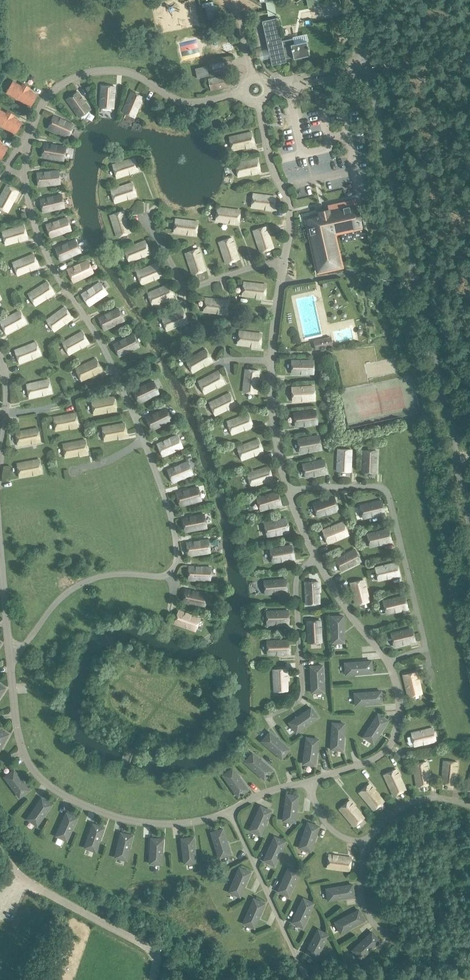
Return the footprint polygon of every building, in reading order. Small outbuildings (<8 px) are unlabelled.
[(274,1),(266,2),(266,3),(266,4),(268,16),(276,15),(274,1)] [(262,21),(268,48),(260,50),(262,60),(270,58),(271,65),(286,62),(285,59),(293,57),(291,48),(283,50),(281,41),(278,27),(283,26),(281,17),(262,21)] [(293,38),(281,41),(283,50),(291,48),(293,57),(293,58),(309,55),(306,41),(301,42),(294,44),(293,38)] [(182,65),(198,63),(197,55),(181,57),(182,65)] [(207,66),(195,69),(197,78),(209,76),(207,66)] [(208,79),(211,90),(228,87),(225,75),(208,79)] [(20,83),(19,85),(13,82),(7,93),(30,105),(36,94),(27,90),(29,87),(20,83)] [(113,108),(115,86),(101,85),(100,107),(113,108)] [(79,117),(90,109),(77,91),(66,99),(79,117)] [(134,117),(143,97),(131,91),(122,112),(134,117)] [(6,113),(0,110),(0,124),(14,132),(20,122),(14,118),(16,116),(7,111),(6,113)] [(68,137),(74,125),(53,116),(48,128),(68,137)] [(232,151),(254,145),(251,132),(229,137),(232,151)] [(63,160),(66,147),(44,143),(42,157),(63,160)] [(116,178),(138,171),(134,157),(112,165),(116,178)] [(238,177),(260,172),(257,158),(235,163),(238,177)] [(38,186),(60,184),(59,170),(37,173),(38,186)] [(115,203),(136,196),(132,183),(110,190),(115,203)] [(0,197),(0,208),(8,212),(19,192),(6,185),(0,197)] [(43,212),(64,207),(61,194),(40,199),(43,212)] [(274,210),(275,196),(253,194),(251,207),(274,210)] [(327,214),(304,219),(316,272),(339,267),(332,234),(352,230),(351,227),(359,225),(353,200),(332,205),(333,209),(326,210),(327,214)] [(238,224),(240,210),(217,207),(215,221),(238,224)] [(117,237),(130,233),(123,211),(110,215),(117,237)] [(50,237),(71,230),(67,217),(46,225),(50,237)] [(196,235),(198,222),(175,219),(173,232),(196,235)] [(3,230),(7,245),(29,239),(25,224),(3,230)] [(260,252),(273,248),(266,226),(253,230),(260,252)] [(48,238),(50,244),(72,239),(70,233),(48,238)] [(226,264),(239,259),(231,237),(218,242),(220,247),(226,264)] [(60,261),(80,252),(75,239),(55,248),(60,261)] [(129,262),(150,253),(145,240),(123,249),(129,262)] [(192,275),(205,270),(198,249),(185,253),(192,275)] [(13,261),(18,276),(40,267),(34,253),(13,261)] [(61,268),(81,260),(79,254),(58,262),(61,268)] [(127,265),(130,270),(151,261),(149,255),(127,265)] [(73,282),(93,272),(87,260),(67,270),(73,282)] [(141,284),(162,276),(157,263),(136,272),(141,284)] [(28,292),(36,306),(56,294),(48,280),(28,292)] [(100,281),(82,294),(90,306),(108,293),(100,281)] [(264,298),(266,285),(243,282),(242,296),(264,298)] [(152,306),(174,297),(168,284),(147,293),(152,306)] [(226,314),(228,301),(205,298),(203,312),(226,314)] [(46,319),(55,332),(74,318),(65,306),(46,319)] [(119,308),(99,318),(105,330),(125,321),(119,308)] [(166,331),(188,322),(182,309),(161,318),(166,331)] [(0,321),(7,334),(28,323),(21,310),(0,321)] [(123,323),(102,333),(105,338),(125,328),(123,323)] [(165,332),(168,338),(189,330),(187,324),(165,332)] [(69,354),(89,343),(82,331),(62,342),(69,354)] [(260,347),(261,334),(239,331),(237,344),(260,347)] [(132,334),(113,343),(120,357),(139,347),(132,334)] [(330,336),(313,340),(315,348),(332,345),(330,336)] [(19,363),(41,355),(36,342),(14,350),(19,363)] [(117,358),(120,364),(140,355),(138,349),(117,358)] [(192,372),(212,361),(205,349),(185,361),(192,372)] [(81,381),(102,371),(96,358),(75,368),(81,381)] [(313,374),(313,360),(291,360),(291,374),(313,374)] [(256,394),(259,371),(245,369),(242,392),(256,394)] [(204,394),(224,383),(218,371),(198,382),(204,394)] [(29,398),(52,393),(48,379),(26,384),(29,398)] [(139,403),(159,393),(153,381),(133,391),(139,403)] [(292,401),(315,400),(314,386),(292,388),(292,401)] [(215,415),(235,405),(229,393),(209,403),(215,415)] [(158,396),(138,404),(140,410),(160,402),(158,396)] [(94,415),(116,410),(114,397),(91,401),(94,415)] [(151,430),(171,420),(166,408),(146,418),(151,430)] [(295,426),(317,424),(315,410),(293,413),(295,426)] [(56,431),(78,426),(76,413),(53,417),(56,431)] [(231,434),(253,426),(248,413),(226,421),(231,434)] [(104,441),(127,437),(124,423),(102,427),(104,441)] [(153,437),(173,429),(170,424),(151,431),(153,437)] [(18,446),(40,441),(38,428),(15,432),(18,446)] [(251,428),(229,436),(232,442),(253,434),(251,428)] [(162,456),(183,447),(177,435),(157,444),(162,456)] [(299,453),(321,449),(319,436),(297,439),(299,453)] [(242,460),(263,452),(258,439),(237,447),(242,460)] [(65,458),(88,453),(85,440),(62,444),(65,458)] [(180,449),(162,458),(165,464),(183,455),(180,449)] [(350,472),(351,450),(338,449),(337,471),(350,472)] [(375,473),(376,451),(363,450),(362,472),(375,473)] [(239,462),(241,468),(264,460),(262,454),(239,462)] [(19,477),(42,473),(39,459),(16,463),(19,477)] [(305,478),(327,473),(324,460),(302,465),(305,478)] [(172,482),(193,474),(188,461),(167,470),(172,482)] [(251,487),(273,480),(268,466),(247,473),(251,487)] [(192,477),(171,483),(172,489),(194,483),(192,477)] [(180,506),(201,500),(197,487),(176,493),(180,506)] [(260,511),(281,504),(277,491),(256,498),(260,511)] [(317,517),(338,509),(334,497),(313,504),(317,517)] [(363,518),(384,513),(381,500),(360,505),(363,518)] [(180,512),(202,509),(201,503),(179,506),(180,512)] [(258,513),(260,519),(282,512),(280,506),(258,513)] [(185,532),(207,528),(204,514),(182,518),(185,532)] [(267,537),(289,532),(286,519),(264,524),(267,537)] [(327,543),(348,535),(343,522),(322,531),(327,543)] [(370,547),(391,542),(388,529),(367,534),(370,547)] [(185,538),(208,536),(207,530),(185,532),(185,538)] [(326,550),(348,543),(346,537),(324,544),(326,550)] [(188,556),(210,553),(208,540),(186,543),(188,556)] [(272,563),(294,559),(291,545),(270,549),(272,563)] [(341,571),(361,561),(355,549),(335,559),(341,571)] [(378,581),(399,576),(396,562),(375,568),(378,581)] [(210,581),(211,567),(188,566),(188,580),(210,581)] [(265,594),(287,592),(286,579),(263,581),(265,594)] [(356,604),(369,601),(363,580),(350,583),(356,604)] [(306,604),(319,603),(318,581),(305,582),(306,604)] [(204,607),(207,594),(185,589),(182,603),(204,607)] [(386,614),(407,609),(404,596),(383,601),(386,614)] [(266,625),(289,624),(288,610),(266,611),(266,625)] [(195,631),(199,618),(178,611),(174,623),(195,631)] [(344,616),(331,616),(332,643),(345,643),(344,616)] [(308,643),(321,642),(320,620),(307,621),(308,643)] [(393,646),(415,641),(412,628),(390,633),(393,646)] [(267,655),(289,654),(289,640),(267,641),(267,655)] [(393,654),(415,649),(414,642),(391,647),(393,654)] [(372,661),(345,663),(346,675),(373,673),(372,661)] [(323,665),(310,666),(312,693),(324,692),(323,665)] [(274,692),(287,691),(286,669),(273,669),(274,692)] [(408,697),(421,693),(416,672),(403,675),(408,697)] [(382,691),(354,693),(355,705),(383,704),(382,691)] [(311,707),(289,723),(296,733),(318,718),(311,707)] [(378,714),(363,737),(373,743),(388,721),(378,714)] [(331,749),(345,750),(346,722),(333,721),(331,749)] [(414,746),(436,741),(433,728),(411,733),(414,746)] [(9,734),(0,729),(0,750),(9,734)] [(269,731),(261,741),(282,759),(290,749),(269,731)] [(306,737),(303,764),(316,765),(319,739),(306,737)] [(265,780),(275,769),(254,751),(245,761),(265,780)] [(455,785),(457,762),(443,761),(441,784),(455,785)] [(416,787),(430,784),(426,762),(412,764),(416,787)] [(233,768),(222,775),(238,797),(248,790),(233,768)] [(14,769),(4,777),(20,798),(30,790),(14,769)] [(393,796),(406,790),(396,769),(383,775),(393,796)] [(355,774),(339,780),(341,787),(358,781),(355,774)] [(373,810),(384,801),(369,784),(359,793),(373,810)] [(286,794),(283,821),(296,823),(299,795),(286,794)] [(42,798),(27,819),(37,826),(52,805),(42,798)] [(353,827),(364,818),(349,800),(339,809),(353,827)] [(260,806),(249,830),(260,835),(261,835),(272,811),(271,811),(269,810),(260,806)] [(67,813),(56,836),(67,841),(78,818),(67,813)] [(308,822),(299,848),(311,852),(311,851),(313,847),(320,826),(319,826),(308,822)] [(93,823),(84,848),(96,852),(105,828),(93,823)] [(223,828),(211,832),(219,858),(231,854),(223,828)] [(121,832),(115,857),(127,860),(133,835),(121,832)] [(274,836),(263,860),(275,866),(286,841),(274,836)] [(194,837),(181,838),(184,864),(193,863),(195,863),(197,862),(194,837)] [(151,838),(149,864),(162,864),(163,839),(151,838)] [(349,871),(351,857),(328,854),(326,868),(349,871)] [(240,867),(229,892),(240,897),(251,872),(240,867)] [(277,891),(277,892),(289,897),(289,896),(300,872),(299,871),(296,870),(288,867),(277,891)] [(353,884),(326,888),(327,891),(328,901),(355,897),(353,884)] [(254,898),(243,923),(255,928),(265,903),(254,898)] [(303,898),(292,922),(303,927),(315,903),(303,898)] [(359,909),(335,922),(341,934),(363,922),(365,921),(360,911),(359,910),(359,909)] [(318,929),(306,953),(317,958),(329,935),(318,929)] [(372,931),(352,950),(361,959),(381,941),(372,931)]
